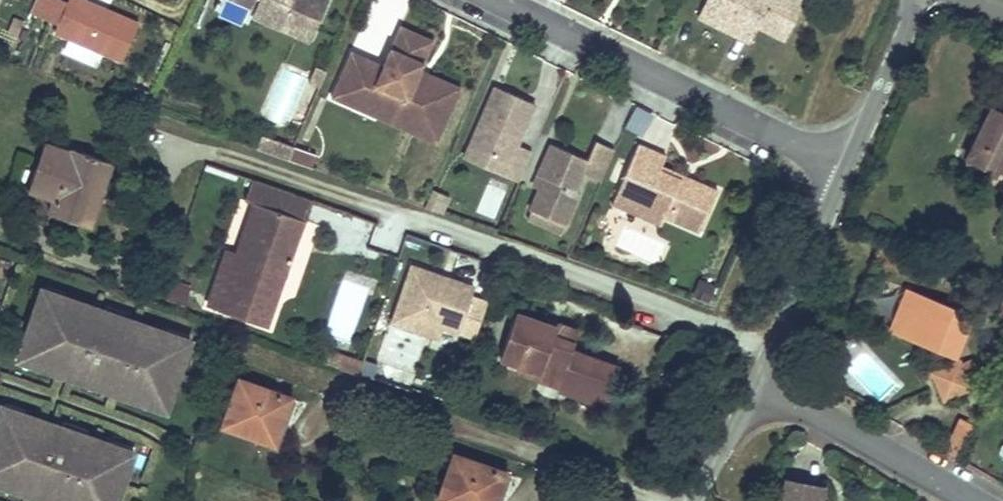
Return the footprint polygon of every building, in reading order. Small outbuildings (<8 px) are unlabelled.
[(70,3),(63,0),(39,0),(33,14),(60,26),(70,3)] [(87,0),(71,0),(70,3),(60,26),(55,36),(122,65),(140,23),(87,0)] [(252,8),(251,13),(249,15),(308,41),(325,0),(233,0),(252,8)] [(694,15),(721,27),(729,12),(754,24),(782,37),(800,0),(702,0),(694,15)] [(754,24),(729,12),(721,27),(747,40),(754,24)] [(23,24),(15,19),(7,33),(15,37),(23,24)] [(416,34),(397,26),(380,65),(348,52),(328,98),(373,117),(379,102),(434,126),(449,90),(425,80),(425,82),(414,77),(417,69),(425,52),(411,46),(416,34)] [(430,40),(416,34),(411,46),(425,52),(430,40)] [(319,82),(326,67),(315,62),(308,77),(319,82)] [(458,87),(417,69),(414,77),(425,82),(425,80),(449,90),(434,126),(379,102),(373,117),(434,143),(458,87)] [(492,86),(467,145),(506,161),(501,173),(516,179),(529,149),(515,144),(532,103),(492,86)] [(970,101),(952,150),(975,161),(978,153),(1002,164),(1002,115),(970,101)] [(633,103),(623,127),(642,136),(653,112),(633,103)] [(548,143),(534,174),(541,177),(537,186),(527,209),(562,224),(576,191),(572,189),(580,171),(597,179),(611,147),(593,139),(584,158),(548,143)] [(308,164),(314,150),(293,142),(287,156),(308,164)] [(635,142),(614,191),(632,199),(631,202),(662,216),(696,231),(714,188),(659,164),(663,154),(635,142)] [(35,145),(30,159),(20,186),(46,197),(42,211),(70,223),(85,185),(99,190),(101,185),(109,163),(68,148),(66,156),(35,145)] [(506,161),(467,145),(462,156),(501,173),(506,161)] [(541,177),(534,174),(530,183),(537,186),(541,177)] [(263,325),(306,199),(274,188),(246,178),(246,179),(239,199),(249,202),(232,252),(222,248),(203,304),(263,325)] [(85,185),(70,223),(84,228),(99,190),(85,185)] [(435,209),(442,192),(431,187),(423,205),(435,209)] [(632,199),(614,191),(609,202),(629,211),(658,224),(662,216),(631,202),(632,199)] [(440,211),(447,194),(442,192),(435,209),(440,211)] [(562,224),(527,209),(524,217),(558,232),(562,224)] [(473,287),(411,265),(391,322),(439,340),(443,330),(471,340),(485,301),(470,296),(473,287)] [(697,279),(692,296),(708,301),(713,285),(697,279)] [(908,308),(916,288),(906,284),(888,330),(898,334),(904,318),(913,315),(908,308)] [(972,310),(916,288),(908,308),(913,315),(904,318),(898,334),(922,344),(929,339),(932,348),(947,354),(961,320),(967,322),(972,310)] [(48,294),(33,289),(30,299),(44,304),(48,294)] [(27,354),(24,364),(64,378),(65,375),(73,378),(96,386),(104,389),(103,391),(143,405),(147,395),(162,400),(179,350),(164,345),(167,334),(127,321),(126,324),(118,321),(95,313),(87,310),(88,307),(48,294),(44,304),(30,299),(13,349),(27,354)] [(554,330),(506,317),(494,363),(513,368),(511,375),(609,402),(620,364),(571,350),(576,331),(555,325),(554,330)] [(182,340),(167,334),(164,345),(179,350),(182,340)] [(929,339),(922,344),(932,348),(929,339)] [(27,354),(13,349),(10,360),(24,364),(27,354)] [(341,370),(344,372),(355,376),(359,363),(335,355),(331,367),(341,370)] [(960,357),(948,363),(957,381),(969,376),(960,357)] [(830,365),(828,363),(820,379),(831,385),(835,379),(830,365)] [(975,389),(969,376),(957,381),(948,363),(933,370),(948,402),(975,389)] [(833,366),(830,365),(835,379),(831,385),(835,388),(838,383),(833,366)] [(276,450),(295,400),(231,377),(212,427),(276,450)] [(162,400),(147,395),(143,405),(158,410),(162,400)] [(24,496),(25,493),(33,496),(49,500),(110,500),(123,463),(110,458),(114,448),(87,439),(86,442),(78,439),(55,431),(47,428),(48,426),(8,412),(4,422),(0,421),(0,487),(24,496)] [(980,425),(962,417),(947,447),(965,456),(980,425)] [(126,452),(114,448),(110,458),(123,463),(126,452)] [(454,458),(437,500),(492,500),(502,474),(454,458)] [(824,483),(784,475),(778,500),(819,500),(820,495),(824,483)]
